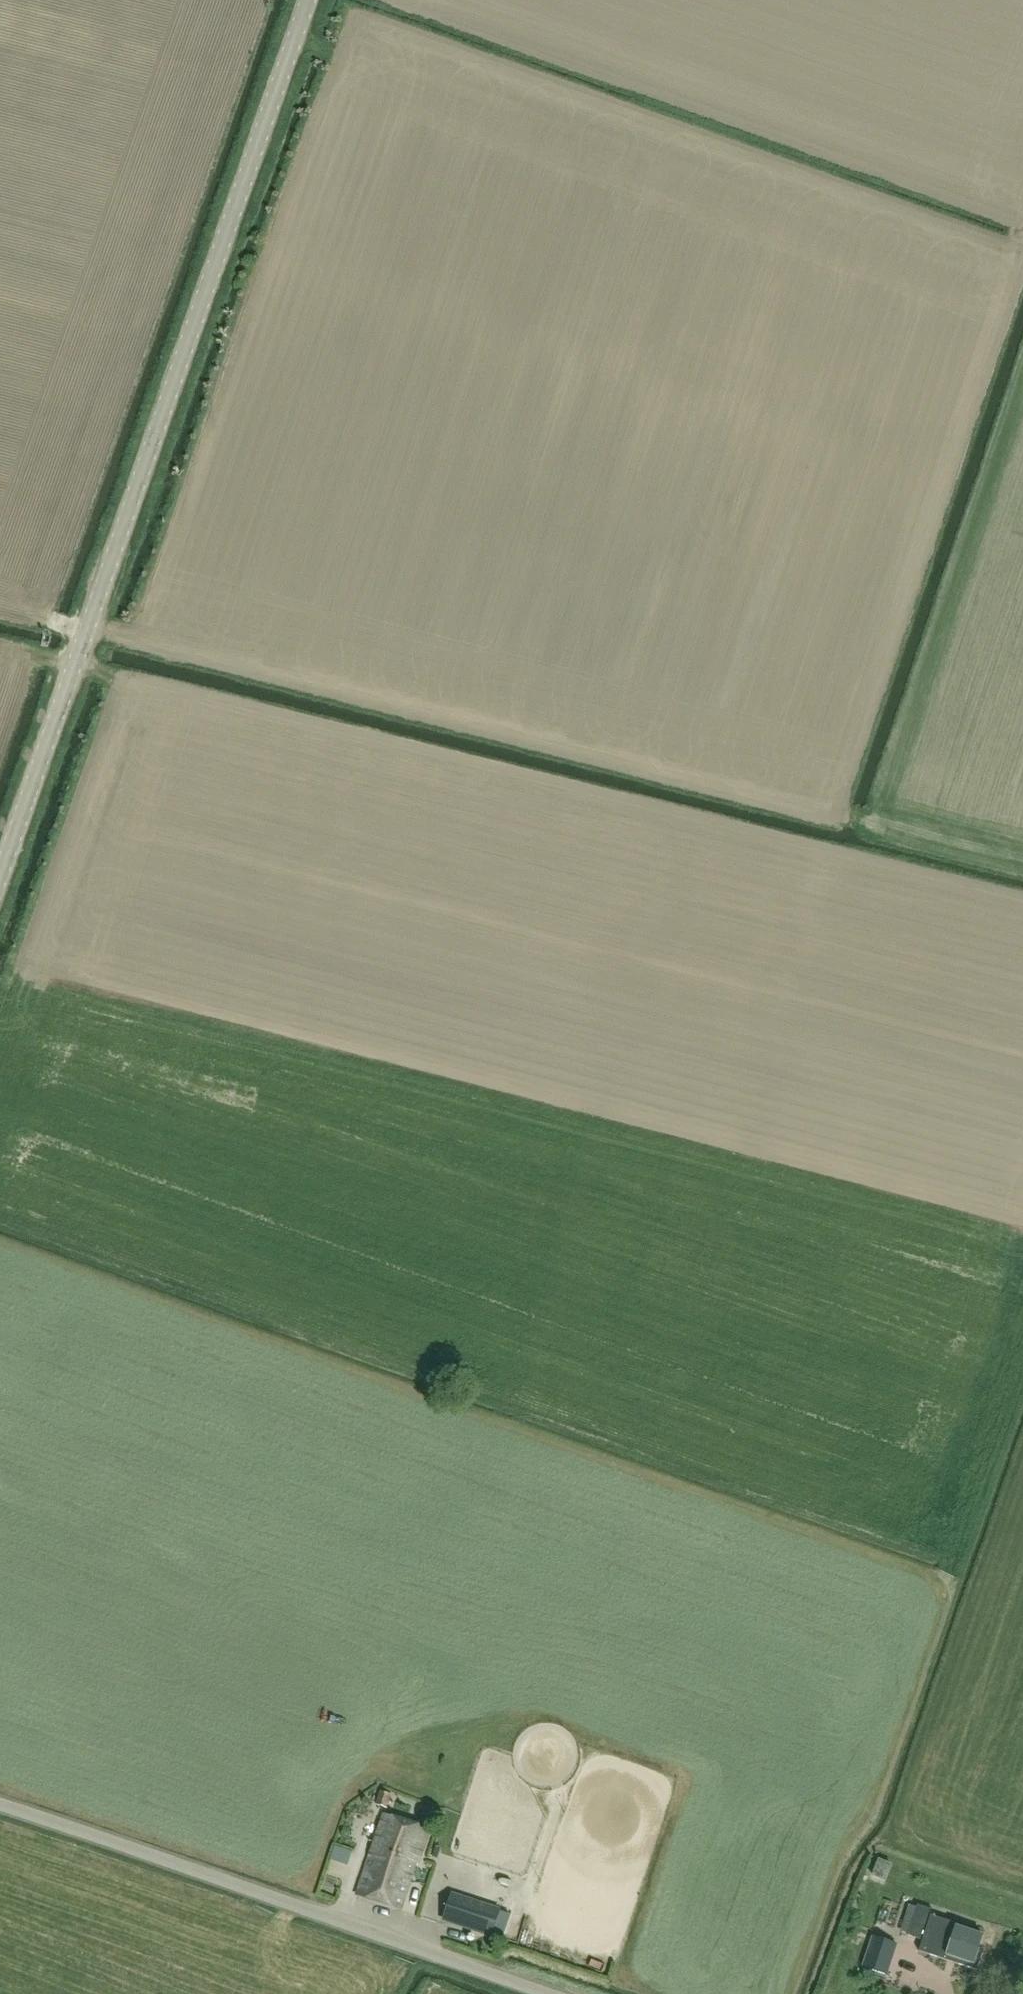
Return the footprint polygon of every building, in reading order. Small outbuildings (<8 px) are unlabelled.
[(380,1792),(375,1805),(387,1809),(391,1795),(380,1792)] [(383,1815),(357,1896),(401,1910),(416,1861),(418,1862),(428,1829),(383,1815)] [(351,1863),(357,1842),(337,1836),(331,1857),(351,1863)] [(884,1880),(890,1864),(878,1860),(872,1875),(884,1880)] [(499,1912),(451,1896),(443,1919),(491,1935),(499,1912)] [(509,1927),(514,1907),(503,1905),(498,1924),(509,1927)] [(983,1937),(956,1928),(957,1924),(931,1916),(932,1911),(917,1905),(916,1908),(909,1906),(901,1931),(908,1933),(907,1936),(922,1940),(918,1952),(947,1961),(948,1958),(955,1960),(954,1963),(976,1971),(983,1950),(979,1949),(983,1937)] [(873,1937),(863,1968),(886,1975),(896,1944),(873,1937)]
